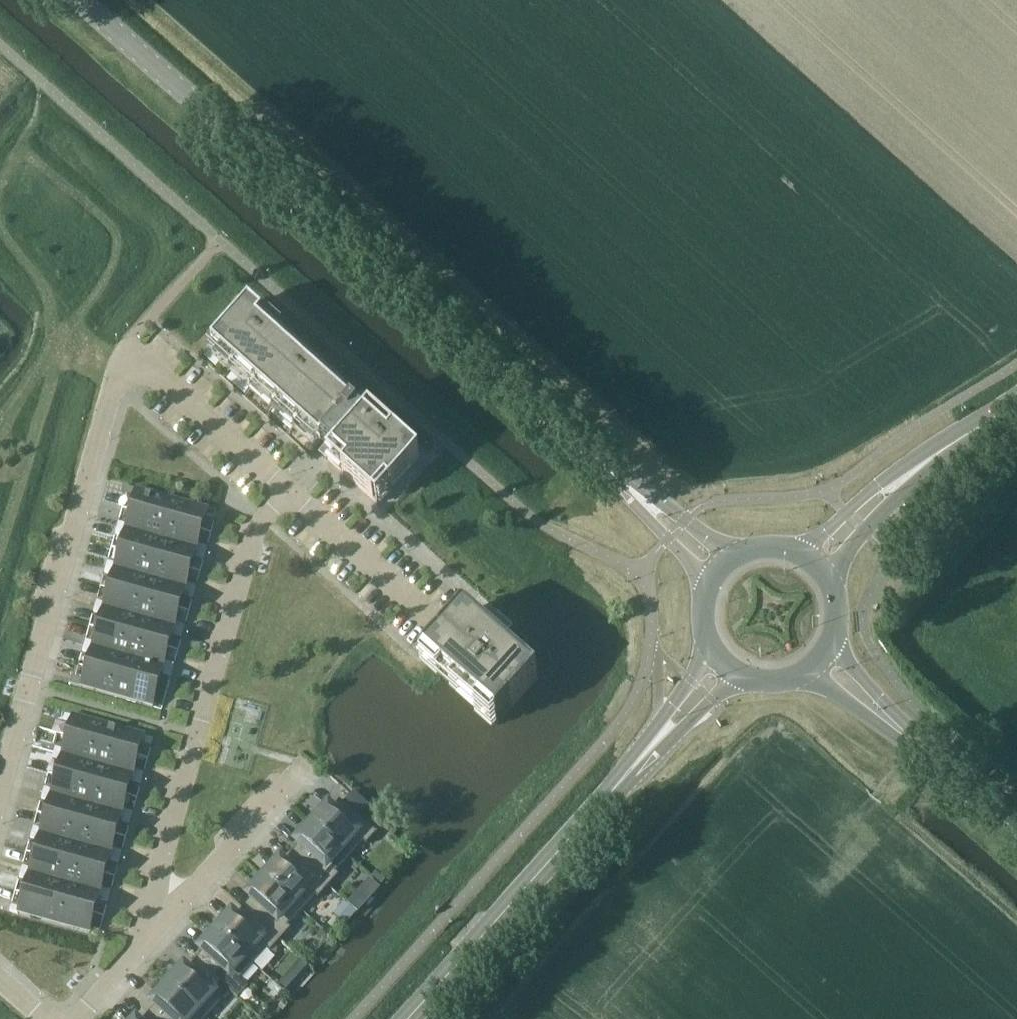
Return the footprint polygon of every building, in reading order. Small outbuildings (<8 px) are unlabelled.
[(365,418),(258,322),(263,317),(249,304),(209,349),(319,448),(323,443),(326,446),(319,453),(327,460),(329,457),(380,502),(420,457),(370,412),(365,418)] [(173,500),(136,490),(135,496),(140,497),(136,511),(167,520),(173,500)] [(173,500),(167,520),(198,529),(202,515),(208,516),(209,510),(173,500)] [(167,520),(136,511),(132,525),(127,524),(125,530),(162,540),(167,520)] [(167,520),(162,540),(198,550),(200,544),(195,543),(198,529),(167,520)] [(162,540),(125,530),(124,535),(129,537),(125,551),(156,559),(162,540)] [(162,540),(156,559),(188,568),(191,554),(197,556),(198,550),(162,540)] [(121,565),(116,563),(114,569),(151,579),(156,559),(125,551),(121,565)] [(156,559),(151,579),(187,589),(189,584),(184,582),(188,568),(156,559)] [(151,579),(114,569),(113,575),(118,576),(114,590),(145,599),(151,579)] [(151,579),(145,599),(176,607),(180,593),(185,595),(187,589),(151,579)] [(145,599),(114,590),(110,604),(105,602),(103,608),(140,618),(145,599)] [(145,599),(140,618),(176,628),(178,623),(172,621),(176,607),(145,599)] [(140,618),(103,608),(102,614),(107,615),(103,629),(134,638),(140,618)] [(498,722),(538,678),(496,642),(493,645),(461,616),(424,657),(440,670),(498,722)] [(140,618),(134,638),(165,647),(169,633),(175,634),(176,628),(140,618)] [(134,638),(103,629),(99,643),(94,642),(92,647),(129,658),(134,638)] [(134,638),(129,658),(165,668),(167,662),(162,661),(165,647),(134,638)] [(129,658),(92,647),(91,653),(96,655),(92,669),(123,677),(129,658)] [(165,668),(129,658),(123,677),(118,698),(154,708),(156,701),(150,700),(158,672),(164,673),(165,668)] [(123,677),(92,669),(88,683),(83,681),(81,688),(118,698),(123,677)] [(110,726),(73,716),(72,721),(78,723),(74,738),(104,746),(110,726)] [(110,726),(104,746),(135,755),(139,741),(144,742),(146,736),(110,726)] [(104,746),(74,738),(70,751),(64,750),(62,756),(98,766),(104,746)] [(104,746),(98,766),(135,776),(136,770),(131,769),(135,755),(104,746)] [(98,766),(62,756),(61,761),(66,763),(62,777),(93,786),(98,766)] [(98,766),(93,786),(124,794),(128,780),(133,781),(135,776),(98,766)] [(93,786),(62,777),(58,790),(53,789),(51,795),(87,805),(93,786)] [(93,786),(87,805),(124,815),(125,810),(120,808),(124,794),(93,786)] [(87,805),(51,795),(49,801),(55,802),(51,816),(82,825),(87,805)] [(322,809),(310,822),(350,858),(364,843),(367,845),(378,833),(344,803),(343,804),(348,808),(340,817),(329,806),(325,811),(322,809)] [(82,825),(113,833),(117,820),(122,821),(124,815),(87,805),(82,825)] [(82,825),(51,816),(47,830),(42,829),(40,834),(76,844),(82,825)] [(308,852),(300,862),(329,888),(340,875),(337,873),(350,858),(310,822),(299,835),(302,837),(297,842),(308,852)] [(113,833),(82,825),(76,844),(113,854),(114,849),(109,847),(113,833)] [(76,844),(40,834),(39,840),(44,841),(40,855),(71,864),(76,844)] [(76,844),(71,864),(102,873),(106,859),(111,861),(113,854),(76,844)] [(71,864),(40,855),(36,869),(31,868),(29,873),(66,883),(71,864)] [(274,862),(262,876),(302,912),(316,896),(319,899),(329,888),(300,862),(292,870),(281,860),(277,865),(274,862)] [(102,873),(71,864),(66,883),(102,894),(103,888),(98,887),(102,873)] [(66,883),(29,873),(28,879),(33,881),(29,895),(60,903),(66,883)] [(260,906),(252,915),(281,941),(292,929),(289,926),(302,912),(262,876),(250,888),(253,891),(249,896),(260,906)] [(370,876),(338,910),(349,921),(381,886),(370,876)] [(66,883),(60,903),(91,912),(95,898),(100,900),(102,894),(66,883)] [(60,903),(29,895),(25,909),(20,907),(18,914),(91,934),(92,928),(87,926),(91,912),(60,903)] [(226,916),(214,929),(254,965),(268,950),(271,952),(281,941),(252,915),(244,924),(233,914),(229,919),(226,916)] [(212,960),(204,969),(221,984),(230,975),(231,976),(232,974),(240,981),(254,965),(214,929),(202,942),(205,944),(201,949),(212,960)] [(178,970),(166,983),(206,1018),(220,1003),(213,996),(215,994),(214,993),(221,984),(204,969),(196,977),(185,967),(181,972),(178,970)] [(159,1018),(206,1018),(166,983),(154,995),(157,998),(153,1003),(164,1013),(159,1018)]
